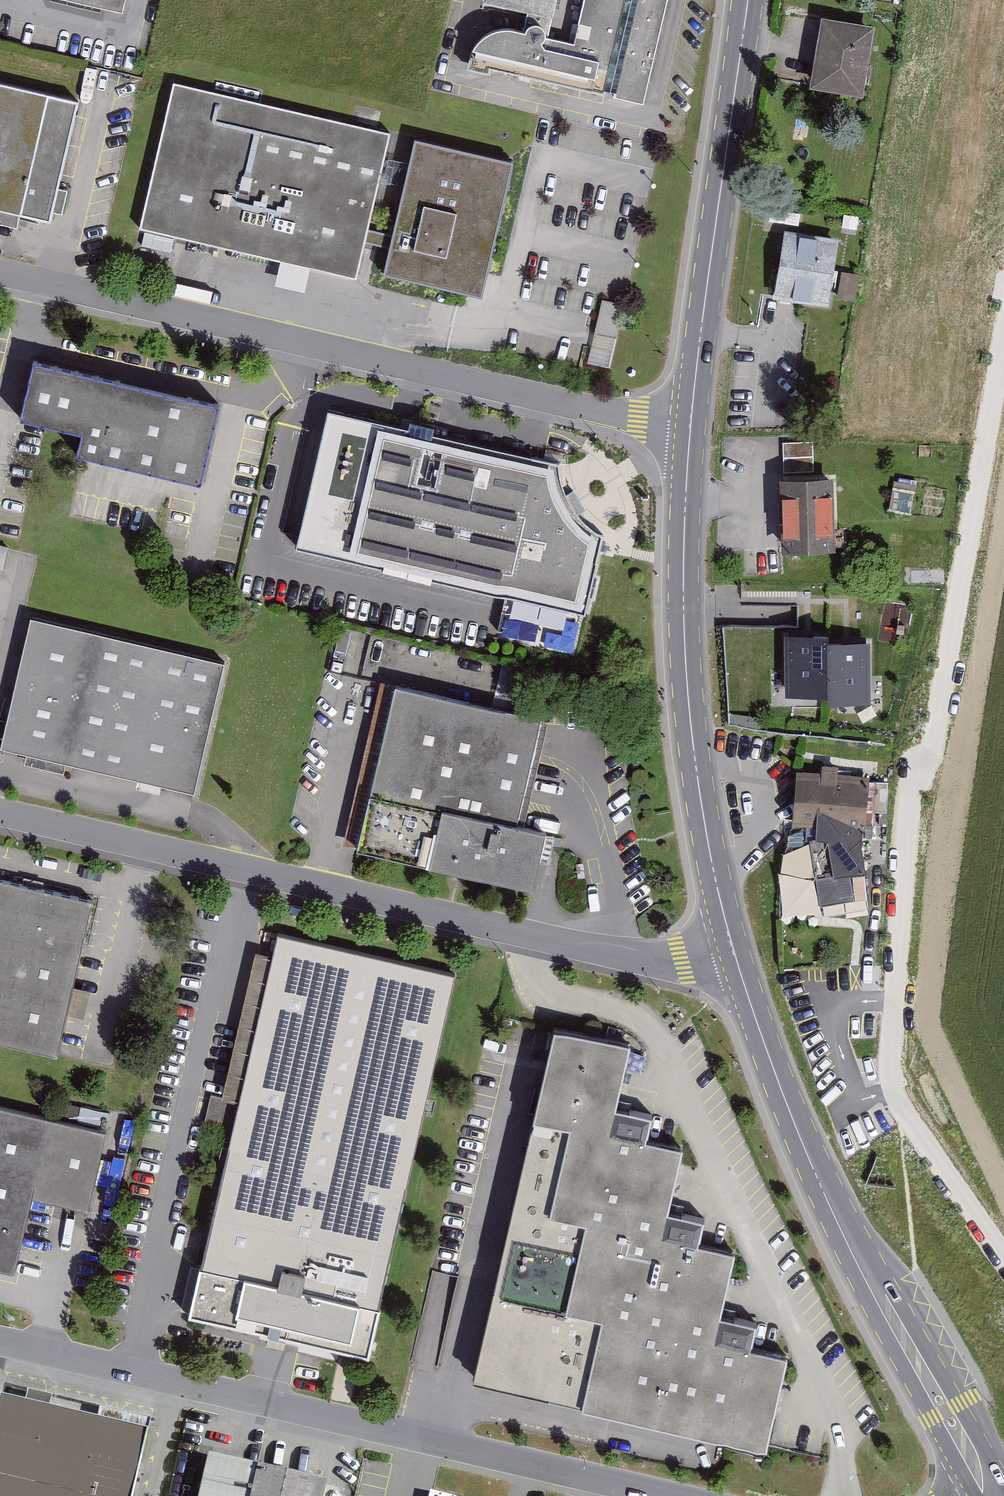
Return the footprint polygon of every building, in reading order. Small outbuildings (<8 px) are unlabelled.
[(573,39),(548,33),(556,0),(481,0),(466,63),(641,103),(665,0),(583,0),(573,39)] [(822,12),(810,83),(864,92),(875,21),(822,12)] [(391,132),(173,81),(139,226),(356,277),(391,132)] [(50,219),(77,100),(0,82),(0,208),(50,219)] [(513,163),(414,140),(383,274),(482,297),(513,163)] [(784,228),(774,295),(829,303),(839,236),(784,228)] [(842,269),(837,296),(854,300),(860,272),(842,269)] [(603,299),(589,362),(611,366),(624,303),(603,299)] [(219,404),(33,360),(20,416),(82,430),(77,453),(201,482),(219,404)] [(558,464),(327,408),(295,546),(585,613),(602,536),(594,531),(583,521),(573,509),(565,495),(559,474),(558,464)] [(784,441),(785,474),(813,473),(813,440),(784,441)] [(785,474),(781,474),(783,547),(834,546),(832,473),(813,473),(785,474)] [(224,659),(31,615),(1,745),(194,789),(224,659)] [(328,662),(359,667),(364,632),(334,627),(328,662)] [(785,691),(829,691),(829,636),(829,630),(784,630),(785,691)] [(829,699),(872,699),(871,636),(829,636),(829,691),(829,699)] [(541,717),(397,682),(356,848),(534,892),(549,831),(515,822),(541,717)] [(870,775),(797,769),(792,823),(817,825),(816,836),(828,836),(834,874),(867,869),(862,827),(865,828),(870,775)] [(0,877),(0,1041),(57,1054),(57,1053),(68,1008),(72,990),(83,944),(93,898),(0,877)] [(454,976),(273,934),(184,1313),(366,1355),(454,976)] [(610,1129),(631,1045),(557,1027),(471,1374),(765,1447),(788,1354),(751,1345),(757,1319),(722,1310),(737,1250),(699,1241),(706,1216),(667,1206),(681,1147),(610,1129)] [(106,1129),(18,1109),(0,1105),(0,1268),(15,1271),(32,1196),(88,1208),(106,1129)] [(109,1126),(112,1112),(81,1105),(78,1120),(109,1126)] [(1,1397),(0,1401),(0,1495),(132,1495),(147,1431),(1,1397)] [(328,1481),(209,1453),(199,1495),(324,1495),(328,1481)]
